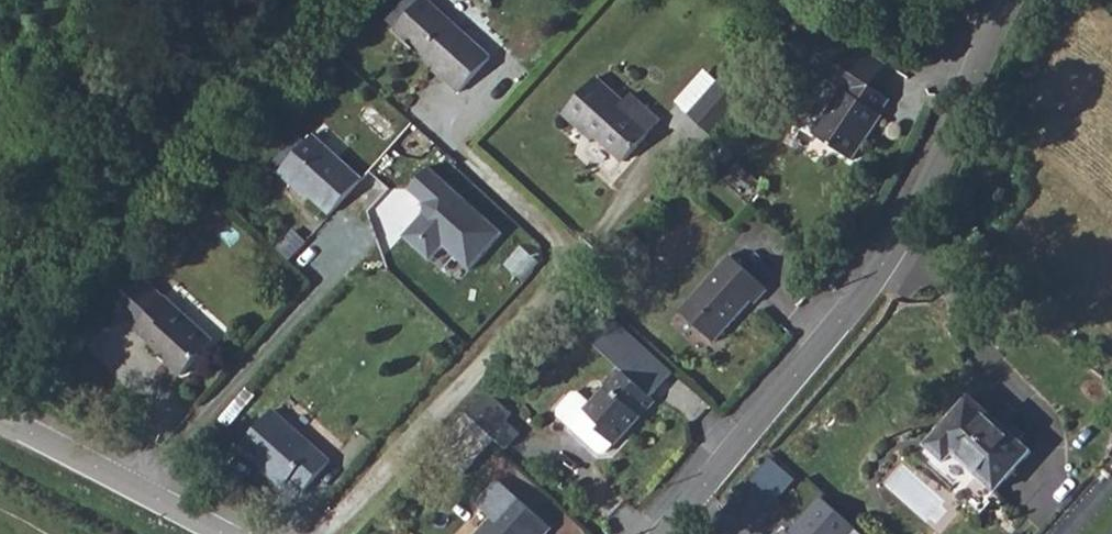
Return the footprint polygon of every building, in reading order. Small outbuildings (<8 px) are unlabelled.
[(487,56),(425,1),(399,30),(437,64),(435,68),(458,88),(487,56)] [(841,86),(809,131),(851,162),(884,117),(879,113),(891,97),(873,84),(887,65),(820,16),(794,52),(841,86)] [(747,98),(722,77),(692,113),(717,133),(738,108),(747,98)] [(624,101),(600,78),(567,114),(593,137),(598,131),(626,157),(660,120),(631,93),(624,101)] [(362,182),(316,142),(283,180),(298,192),(301,189),(332,216),(362,182)] [(426,214),(405,238),(432,262),(446,247),(473,270),(505,232),(431,168),(410,191),(425,204),(426,214)] [(772,295),(732,260),(685,313),(719,343),(754,303),(760,308),(772,295)] [(211,346),(164,306),(136,339),(159,359),(155,363),(179,383),(211,346)] [(589,340),(620,368),(607,379),(611,384),(591,406),(579,395),(571,395),(558,410),(558,417),(571,428),(603,459),(656,401),(652,398),(674,374),(609,315),(589,340)] [(465,421),(492,444),(504,429),(512,421),(485,398),(465,421)] [(1031,458),(969,403),(922,456),(940,472),(948,463),(993,502),(1031,458)] [(327,466),(272,417),(242,451),(283,488),(289,481),(302,494),(327,466)] [(465,421),(435,455),(462,478),(492,444),(465,421)] [(504,429),(492,444),(503,453),(516,439),(504,429)] [(496,485),(474,509),(490,524),(481,533),(550,533),(496,485)] [(825,507),(801,533),(856,533),(825,507)]
